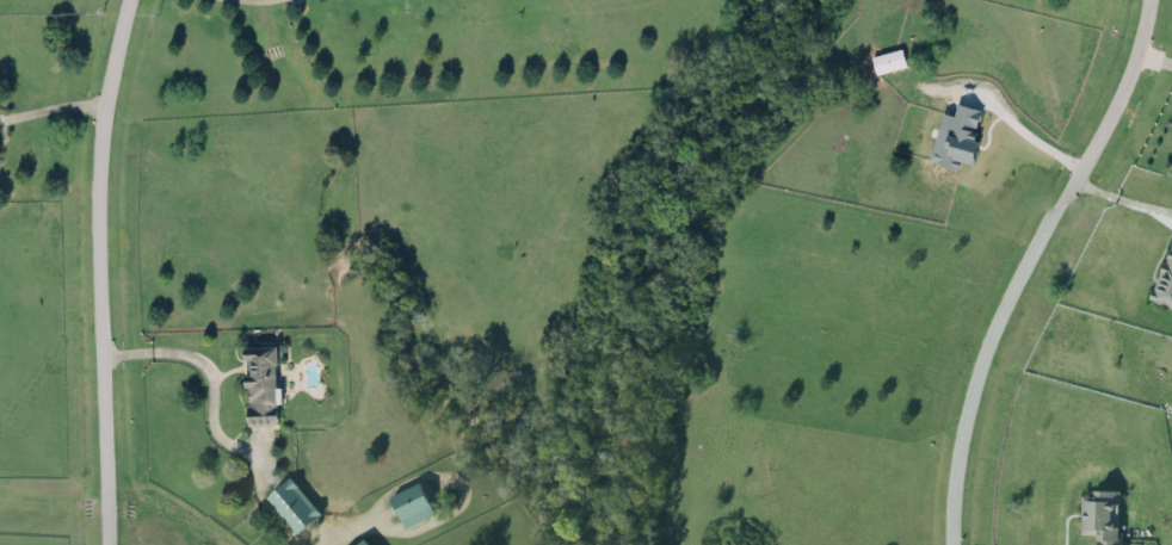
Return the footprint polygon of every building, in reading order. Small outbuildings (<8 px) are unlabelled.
[(872,53),(875,71),(905,66),(902,48),(872,53)] [(929,160),(960,167),(961,160),(973,163),(979,138),(974,137),(981,107),(957,102),(954,114),(941,111),(929,160)] [(1153,302),(1171,309),(1171,247),(1153,302)] [(245,345),(276,343),(277,343),(282,348),(283,348),(283,353),(282,353),(279,357),(279,363),(276,364),(278,403),(278,414),(278,422),(272,422),(271,423),(252,425),(252,423),(248,423),(248,415),(249,402),(249,385),(246,385),(246,379),(246,373),(252,373),(251,359),(246,359),(245,345)] [(324,514),(292,479),(269,500),(301,536),(324,514)] [(407,530),(437,517),(423,484),(393,497),(407,530)] [(1082,536),(1099,537),(1098,544),(1121,544),(1123,492),(1096,492),(1096,497),(1083,497),(1082,536)]
